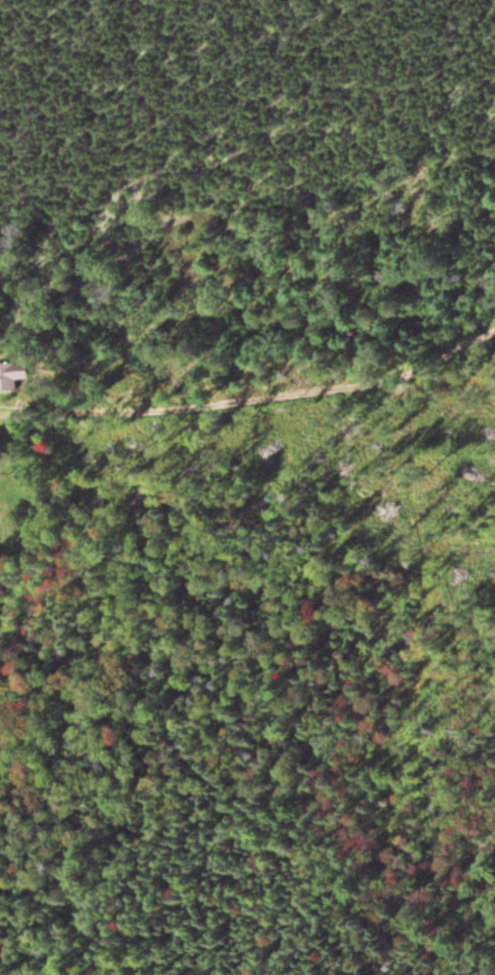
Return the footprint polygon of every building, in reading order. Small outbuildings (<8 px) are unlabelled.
[(24,391),(21,363),(0,365),(0,393),(24,391)]
